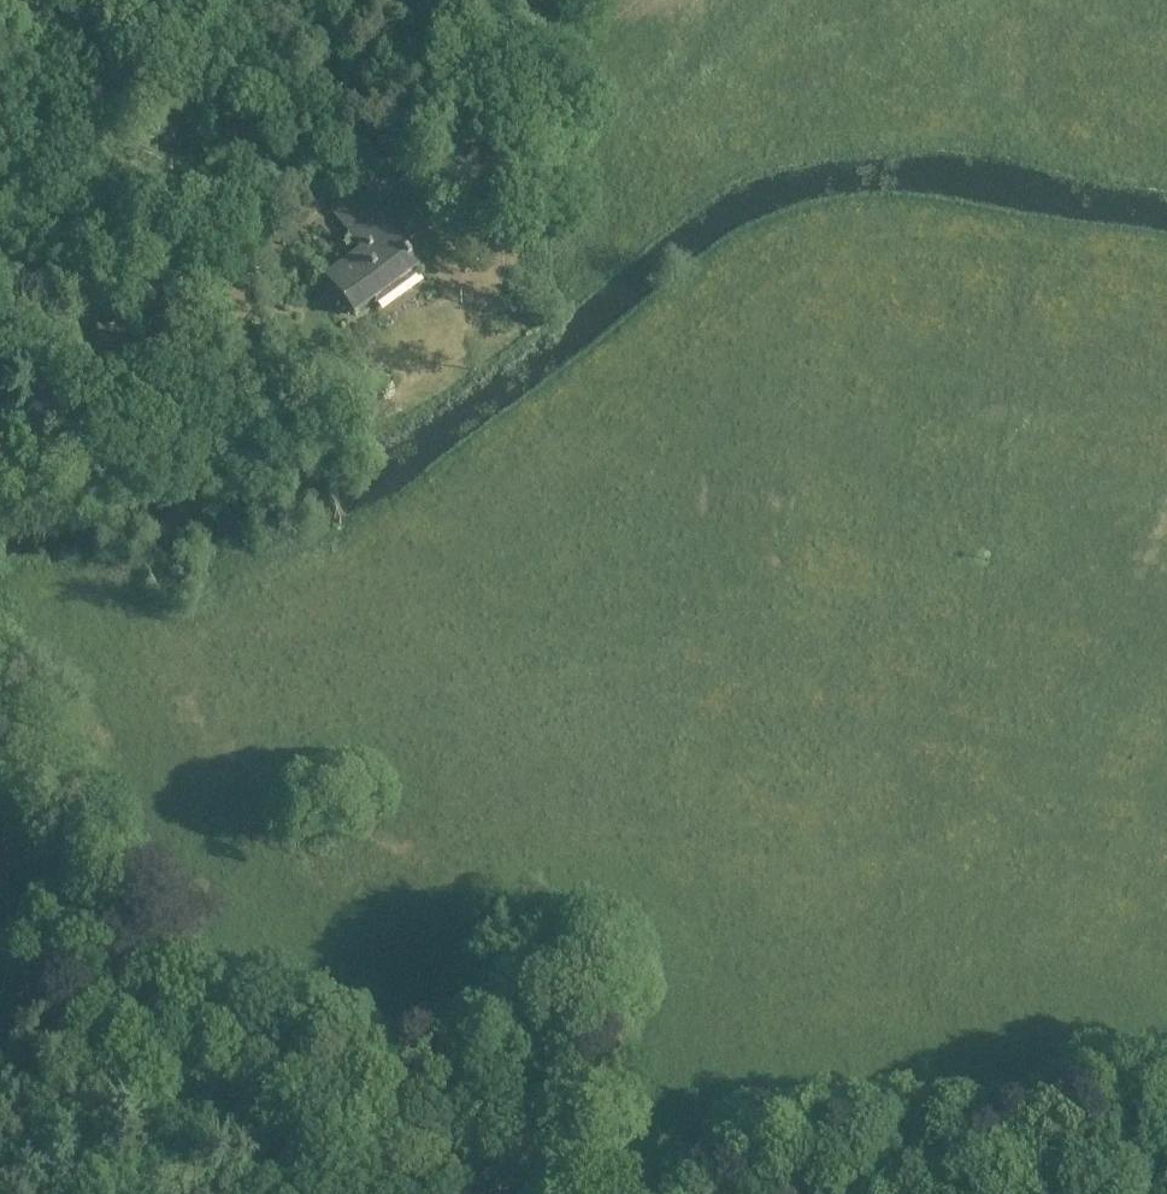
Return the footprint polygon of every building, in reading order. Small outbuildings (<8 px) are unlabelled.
[(357,315),(417,271),(359,191),(334,208),(365,251),(329,277),(357,315)]
